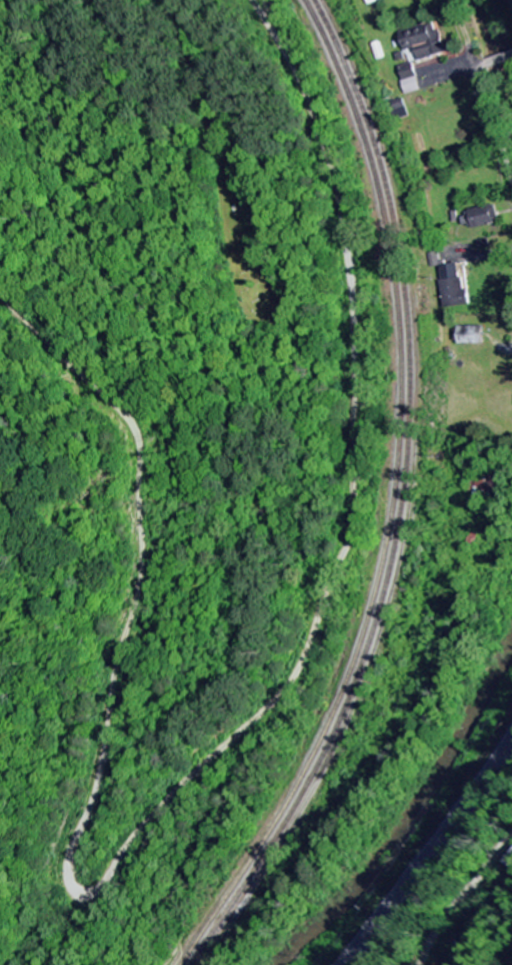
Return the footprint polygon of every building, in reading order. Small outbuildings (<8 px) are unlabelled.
[(446,54),(436,23),(399,34),(404,52),(414,48),(418,62),(446,54)] [(413,63),(398,67),(405,95),(420,91),(413,63)] [(461,213),(464,227),(472,226),(473,229),(499,224),(496,206),(461,213)] [(445,309),(470,305),(464,264),(439,267),(445,309)] [(457,346),(483,345),(482,327),(457,328),(457,346)]
